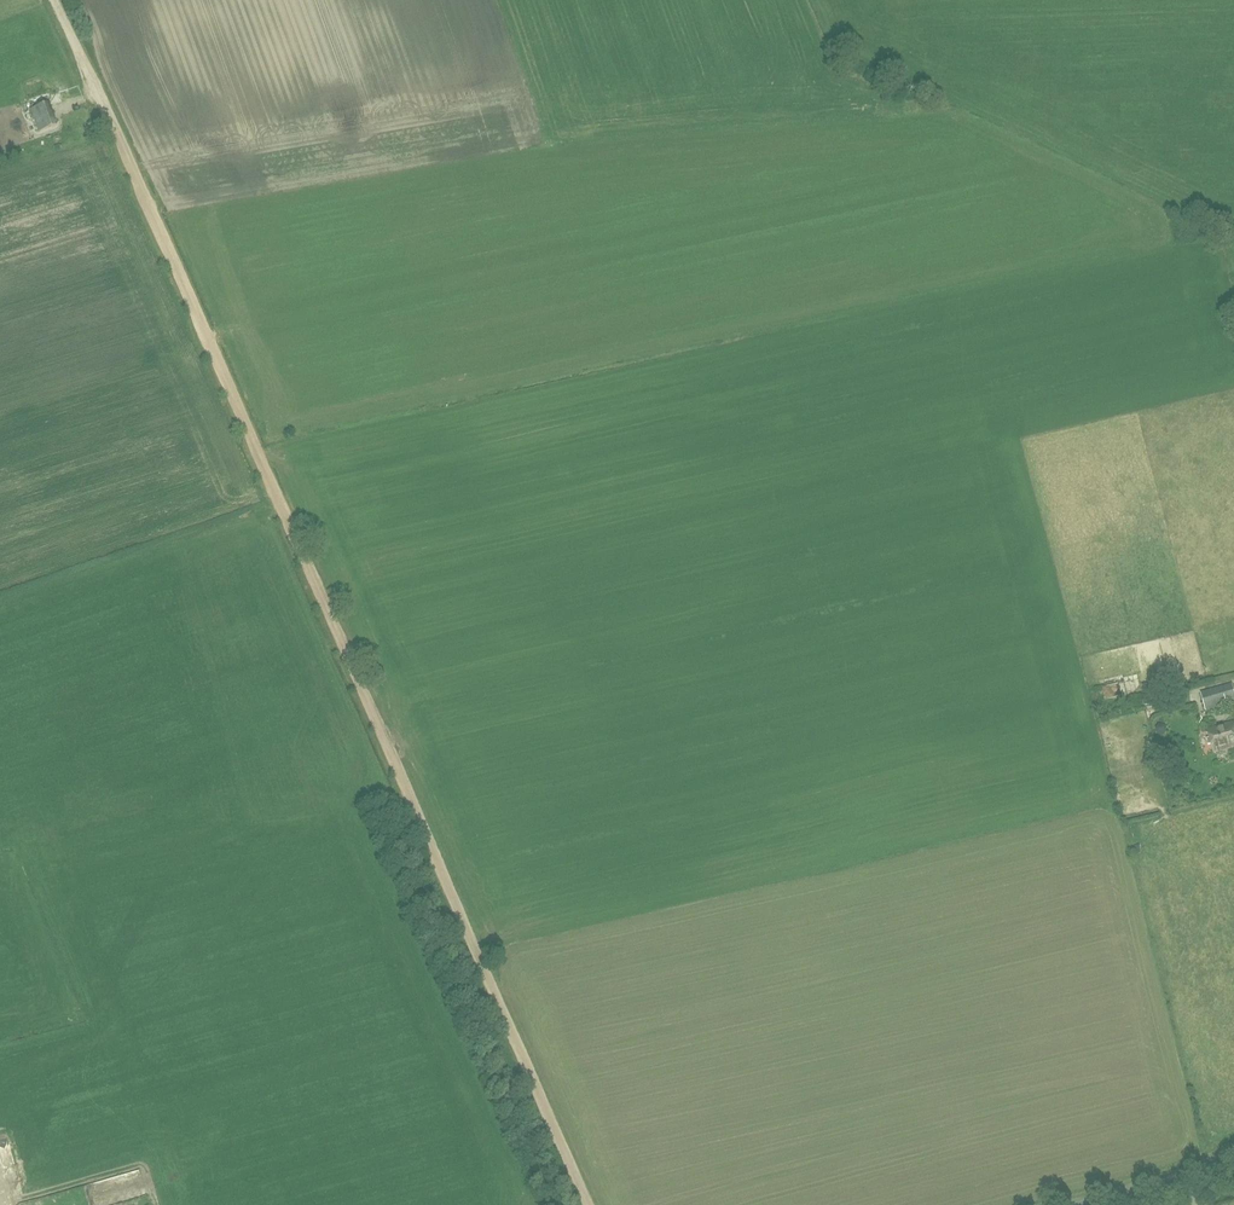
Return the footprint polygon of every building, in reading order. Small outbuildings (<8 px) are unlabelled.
[(38,132),(58,125),(50,102),(30,108),(38,132)] [(1233,701),(1233,694),(1231,684),(1201,692),(1205,709),(1233,701)] [(1233,746),(1233,724),(1233,721),(1207,729),(1214,752),(1233,746)] [(27,1200),(28,1204),(33,1204),(48,1202),(47,1196),(27,1200)]
